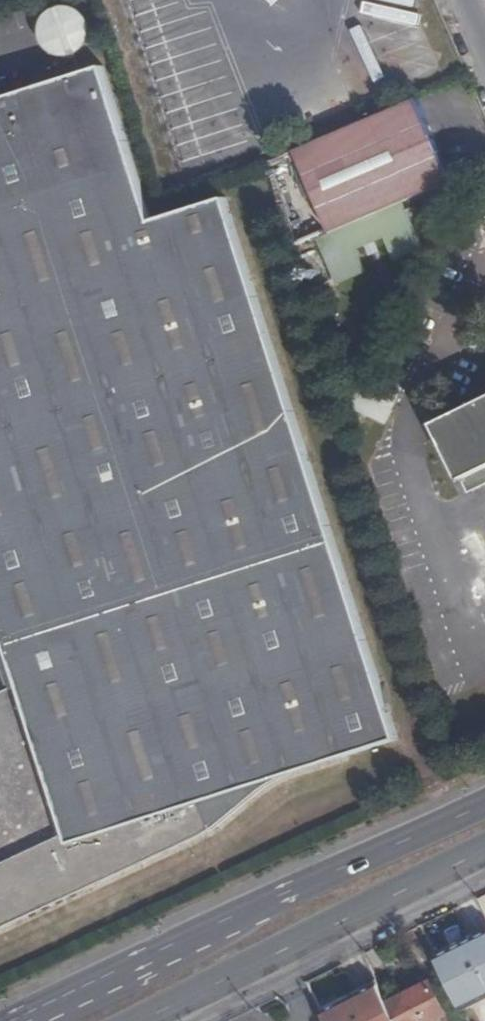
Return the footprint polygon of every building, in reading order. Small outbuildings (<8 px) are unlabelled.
[(69,51),(56,4),(54,4),(48,4),(43,6),(39,9),(35,13),(33,18),(31,23),(30,29),(31,35),(32,39),(34,42),(42,50),(51,54),(59,55),(66,54),(69,51)] [(60,4),(56,4),(69,51),(71,50),(76,44),(79,39),(81,33),(81,25),(79,19),(75,13),(70,9),(65,6),(60,4)] [(120,241),(164,212),(143,218),(95,64),(74,70),(120,241)] [(74,70),(0,94),(0,660),(8,685),(0,688),(0,921),(198,830),(252,786),(263,781),(120,241),(74,70)] [(157,105),(179,173),(256,148),(234,80),(157,105)] [(398,92),(278,141),(317,232),(396,199),(436,182),(398,92)] [(483,187),(484,186),(484,167),(476,171),(483,187)] [(428,193),(439,210),(455,199),(444,182),(428,193)] [(215,195),(164,212),(120,241),(263,781),(277,773),(385,738),(215,195)] [(317,232),(308,236),(327,285),(357,272),(348,249),(375,238),(384,260),(414,247),(396,199),(317,232)] [(372,411),(384,417),(396,394),(384,388),(372,411)] [(407,430),(435,485),(484,461),(484,390),(407,430)] [(435,485),(442,499),(484,478),(484,461),(435,485)] [(437,956),(462,1009),(484,998),(484,932),(472,938),(437,956)] [(359,994),(380,984),(378,979),(322,1007),(324,1012),(359,994)] [(391,1005),(380,984),(359,994),(372,1020),(398,1020),(391,1005)] [(434,984),(391,1005),(398,1020),(452,1020),(434,984)] [(359,994),(324,1012),(329,1020),(372,1020),(359,994)] [(476,1014),(480,1020),(484,1020),(484,1009),(476,1014)]
